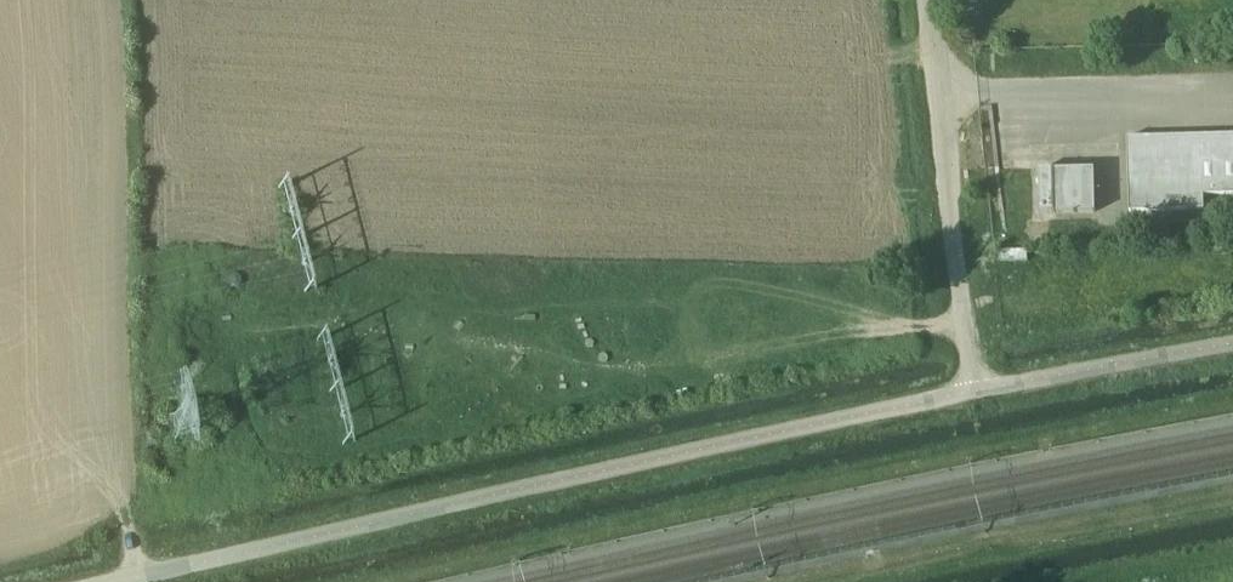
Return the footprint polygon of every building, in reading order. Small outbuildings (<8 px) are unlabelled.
[(1126,139),(1128,213),(1203,211),(1203,196),(1232,196),(1232,136),(1126,139)] [(1095,214),(1094,170),(1038,171),(1039,215),(1095,214)]
